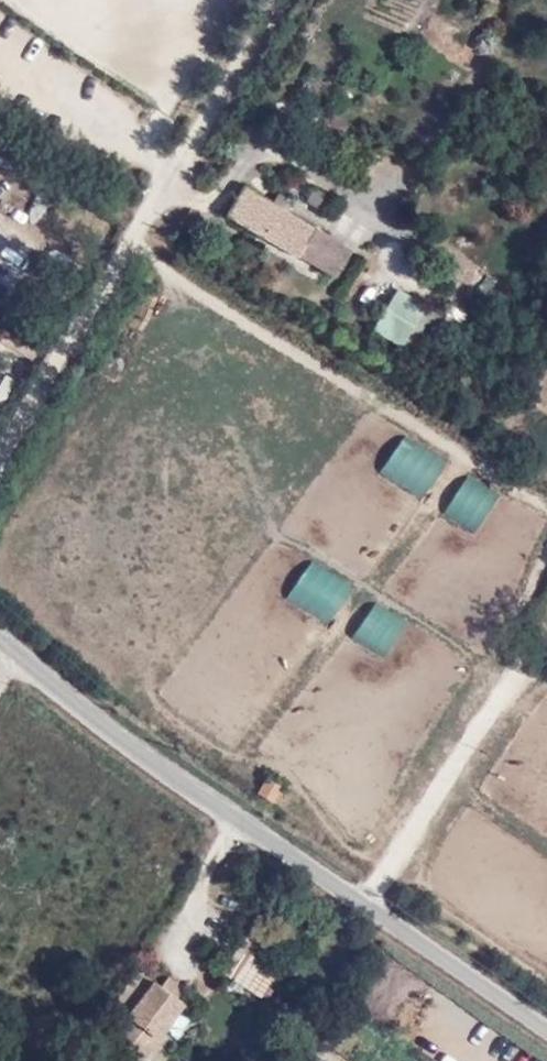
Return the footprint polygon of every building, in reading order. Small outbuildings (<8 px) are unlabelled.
[(240,186),(220,214),(287,259),(304,231),(240,186)] [(297,608),(331,626),(350,588),(316,571),(297,608)] [(283,786),(265,776),(256,792),(274,802),(283,786)] [(135,1060),(165,1060),(178,1037),(198,998),(178,984),(132,971),(94,1032),(135,1060)]
